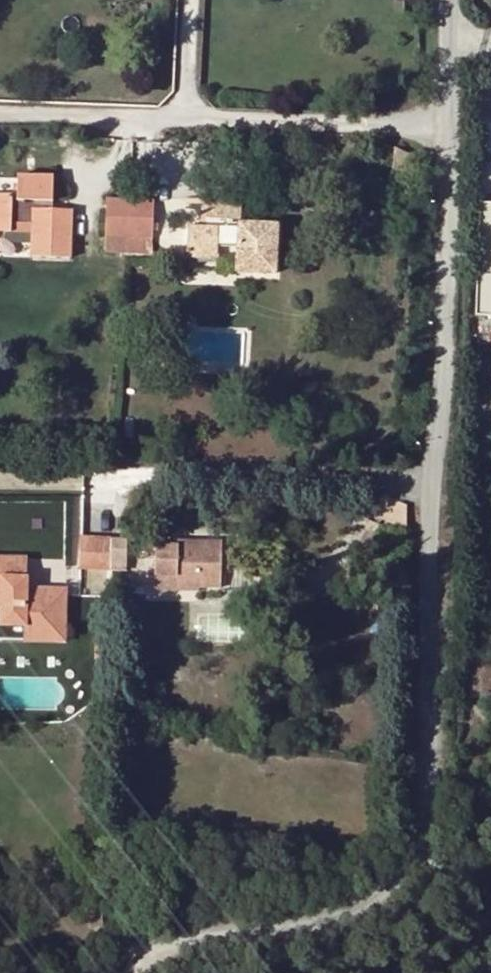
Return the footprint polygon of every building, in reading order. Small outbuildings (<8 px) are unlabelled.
[(31,261),(66,262),(66,238),(67,216),(50,216),(52,181),(16,179),(15,202),(0,201),(0,229),(32,230),(31,261)] [(237,276),(275,277),(276,231),(238,230),(239,205),(207,206),(206,231),(187,232),(187,242),(187,254),(216,256),(216,249),(237,250),(237,276)] [(107,206),(105,240),(128,240),(129,207),(107,206)] [(128,240),(151,241),(152,207),(129,207),(128,240)] [(481,209),(479,319),(490,319),(490,209),(481,209)] [(403,505),(393,501),(376,518),(389,522),(402,521),(403,505)] [(109,571),(110,543),(79,542),(77,602),(109,604),(109,571)] [(126,544),(110,543),(109,571),(124,573),(126,544)] [(154,544),(154,550),(182,552),(183,545),(154,544)] [(182,552),(154,550),(153,589),(220,591),(221,547),(183,545),(182,552)] [(21,630),(20,646),(62,646),(64,595),(23,594),(23,562),(0,561),(0,629),(21,630)]
